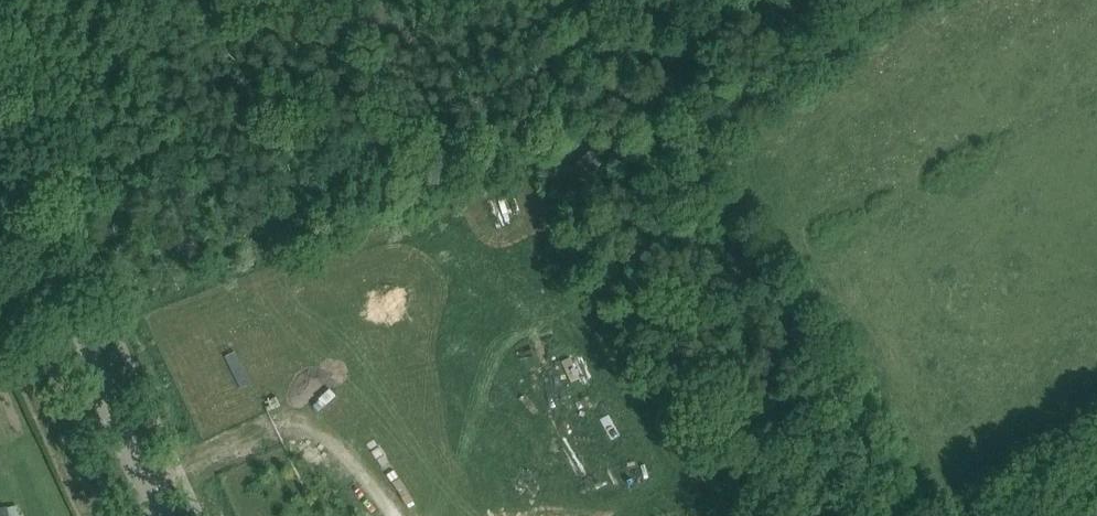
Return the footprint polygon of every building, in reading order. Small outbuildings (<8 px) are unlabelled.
[(550,177),(561,191),(600,158),(588,144),(550,177)] [(0,509),(0,515),(18,515),(16,506),(0,509)]
